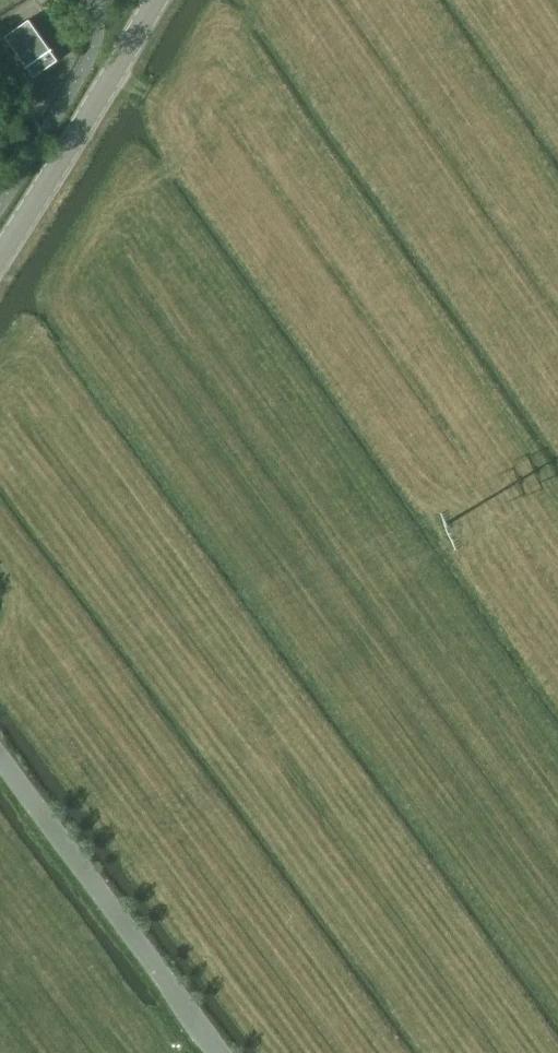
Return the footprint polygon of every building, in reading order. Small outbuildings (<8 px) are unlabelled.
[(57,60),(29,18),(5,34),(34,76),(57,60)]
